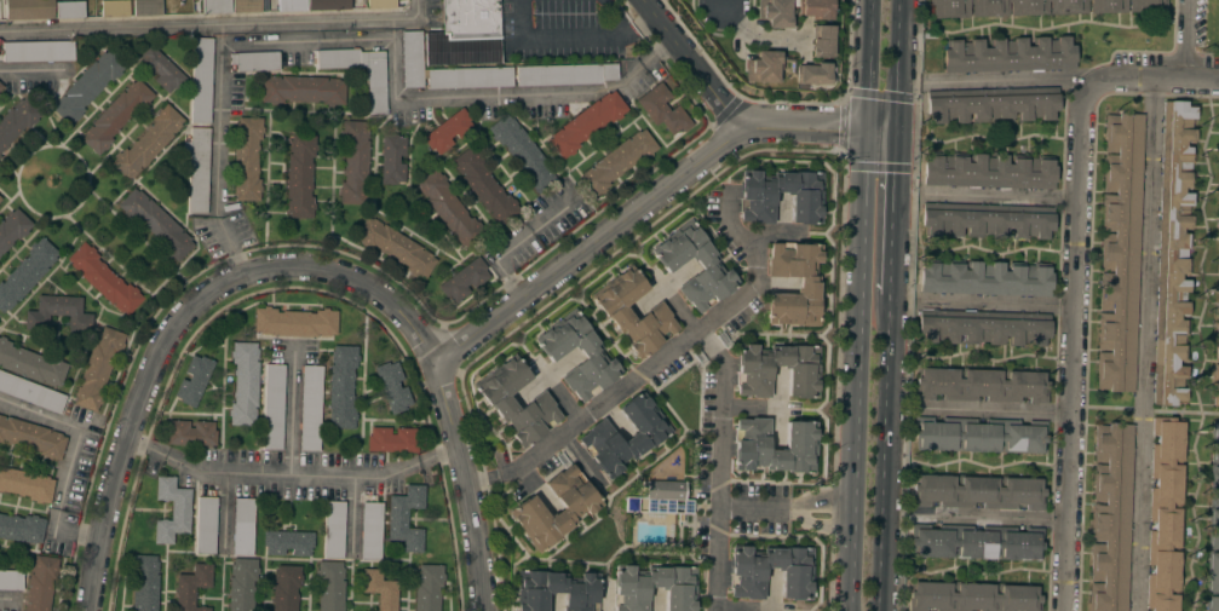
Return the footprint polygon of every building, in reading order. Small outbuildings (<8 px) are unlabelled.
[(5,19),(5,0),(52,0),(53,18),(5,19)] [(128,0),(130,16),(102,17),(100,1),(128,0)] [(133,16),(133,0),(161,0),(162,15),(133,16)] [(202,13),(202,0),(230,0),(230,12),(202,13)] [(232,13),(232,0),(260,0),(260,12),(232,13)] [(277,12),(277,0),(305,0),(305,11),(277,12)] [(307,11),(307,0),(349,0),(350,10),(307,11)] [(367,8),(367,0),(395,0),(396,7),(367,8)] [(442,33),(441,0),(499,0),(500,39),(499,39),(500,63),(425,65),(425,33),(442,33)] [(757,18),(757,0),(789,0),(789,10),(793,10),(792,28),(766,28),(766,18),(757,18)] [(800,17),(800,0),(833,0),(832,11),(832,22),(811,21),(811,17),(800,17)] [(930,19),(970,17),(1008,16),(1048,15),(1088,14),(1088,13),(1127,12),(1161,11),(1161,0),(930,0),(930,19)] [(82,1),(84,17),(56,18),(54,2),(82,1)] [(832,59),(815,59),(815,58),(810,58),(811,46),(812,25),(833,25),(832,59)] [(402,31),(421,30),(422,88),(403,88),(402,31)] [(944,73),(1072,69),(1071,37),(1032,38),(1033,46),(1025,47),(1024,39),(989,40),(990,48),(982,48),(982,41),(960,42),(960,40),(943,40),(944,73)] [(192,38),(212,39),(209,125),(190,123),(192,38)] [(73,41),(74,59),(2,62),(1,42),(73,41)] [(174,91),(173,88),(168,93),(154,80),(159,75),(155,71),(150,76),(136,63),(142,57),(139,54),(149,44),(186,79),(174,91)] [(94,60),(96,62),(97,62),(96,60),(103,52),(104,53),(109,48),(126,65),(120,71),(122,73),(117,79),(115,76),(111,81),(109,79),(104,83),(105,85),(86,105),(85,104),(82,108),(85,110),(80,115),(81,116),(77,121),(75,120),(69,126),(52,109),(56,105),(54,104),(62,96),(64,97),(65,96),(63,93),(94,60)] [(358,48),(360,68),(316,69),(316,51),(358,48)] [(278,70),(236,71),(235,64),(230,64),(229,53),(235,53),(277,51),(278,70)] [(364,52),(384,51),(386,115),(367,116),(364,52)] [(746,60),(755,60),(755,52),(782,53),(781,70),(777,70),(777,82),(744,81),(746,60)] [(795,65),(810,65),(810,62),(818,62),(818,63),(829,64),(828,73),(829,73),(829,85),(795,83),(795,65)] [(617,63),(617,80),(602,81),(602,83),(517,86),(516,67),(617,63)] [(512,67),(512,87),(427,90),(426,69),(512,67)] [(326,77),(326,81),(328,81),(328,79),(339,79),(339,81),(345,81),(344,105),(337,105),(337,108),(330,108),(330,105),(322,105),(322,100),(316,100),(316,103),(289,102),(289,99),(283,99),(283,103),(277,103),(277,105),(270,105),(270,103),(260,102),(261,79),(268,79),(268,76),(280,76),(280,79),(281,79),(281,76),(326,77)] [(122,91),(123,92),(125,91),(123,90),(131,81),(133,83),(137,79),(154,96),(148,102),(149,103),(144,109),(143,108),(139,111),(137,109),(117,129),(119,131),(115,134),(114,133),(110,138),(113,140),(108,145),(109,146),(104,151),(103,150),(97,156),(80,139),(85,136),(82,133),(91,126),(92,127),(93,126),(91,123),(122,91)] [(660,81),(672,97),(663,103),(669,111),(677,105),(692,126),(680,136),(677,132),(671,136),(661,122),(655,126),(636,100),(660,81)] [(597,99),(598,102),(599,100),(598,99),(606,93),(609,94),(614,91),(627,109),(621,115),(622,117),(616,121),(615,119),(610,122),(609,120),(603,123),(604,126),(582,142),(582,140),(577,144),(579,146),(574,150),(575,152),(570,156),(569,155),(562,160),(546,139),(559,128),(560,131),(563,129),(560,127),(597,99)] [(926,98),(927,124),(944,123),(944,115),(953,114),(954,123),(968,123),(1030,122),(1030,119),(1055,118),(1054,94),(926,98)] [(1,152),(0,154),(0,119),(11,108),(12,109),(13,109),(12,106),(19,99),(22,100),(24,97),(41,114),(36,119),(39,120),(33,126),(31,125),(28,128),(25,126),(22,131),(23,132),(17,137),(16,136),(7,145),(8,146),(2,154),(1,152)] [(1163,100),(1186,102),(1186,106),(1195,106),(1195,120),(1191,120),(1191,128),(1195,128),(1195,144),(1185,143),(1185,146),(1194,146),(1192,163),(1191,163),(1191,172),(1192,172),(1192,188),(1184,188),(1184,191),(1192,191),(1191,206),(1189,206),(1189,214),(1191,214),(1191,230),(1183,230),(1181,232),(1191,234),(1191,249),(1188,249),(1188,255),(1190,255),(1190,276),(1184,275),(1185,273),(1181,273),(1180,278),(1189,278),(1189,292),(1186,292),(1185,301),(1189,301),(1188,316),(1179,316),(1179,319),(1188,319),(1188,335),(1184,335),(1184,345),(1188,345),(1186,361),(1178,361),(1178,364),(1186,365),(1186,379),(1183,379),(1183,388),(1185,388),(1185,403),(1177,403),(1177,405),(1152,405),(1163,100)] [(184,120),(179,125),(182,126),(173,134),(172,132),(171,133),(172,136),(142,168),(140,166),(139,167),(140,169),(132,178),(131,175),(127,180),(110,163),(115,157),(114,156),(119,152),(120,154),(125,148),(127,150),(131,145),(134,140),(136,140),(145,131),(144,129),(149,125),(150,126),(154,121),(151,120),(156,114),(155,113),(160,108),(161,109),(166,103),(184,120)] [(421,138),(461,108),(471,120),(468,121),(473,128),(459,139),(455,134),(450,138),(454,143),(438,155),(432,149),(431,150),(421,138)] [(506,114),(510,119),(512,117),(518,126),(517,127),(518,128),(519,127),(547,162),(545,165),(546,166),(547,165),(554,174),(553,175),(557,179),(537,195),(531,188),(530,189),(527,184),(528,183),(524,177),(527,175),(523,171),(522,172),(505,149),(506,149),(502,144),(500,145),(496,140),(495,142),(491,137),(493,136),(487,128),(506,114)] [(1133,392),(1108,391),(1108,390),(1096,388),(1097,352),(1110,352),(1110,350),(1097,350),(1098,313),(1111,313),(1111,311),(1098,311),(1099,273),(1112,273),(1112,271),(1100,271),(1102,234),(1114,234),(1114,231),(1100,231),(1102,195),(1115,195),(1115,192),(1103,191),(1104,155),(1117,155),(1117,152),(1104,152),(1105,115),(1117,115),(1117,114),(1143,114),(1133,392)] [(261,119),(261,127),(264,127),(263,133),(261,133),(261,140),(258,140),(257,168),(258,168),(258,173),(257,173),(257,179),(260,179),(259,197),(253,197),(252,201),(235,200),(235,195),(232,194),(234,181),(232,181),(236,126),(237,126),(238,117),(261,119)] [(367,121),(366,127),(368,127),(368,139),(366,139),(366,140),(368,140),(367,183),(364,183),(364,184),(367,184),(366,198),(363,198),(363,204),(339,203),(340,195),(338,195),(338,189),(340,189),(340,181),(344,181),(344,177),(343,177),(343,171),(344,171),(345,145),(341,145),(343,134),(340,134),(340,129),(341,129),(343,121),(367,121)] [(190,128),(209,128),(207,213),(188,213),(190,128)] [(627,138),(628,140),(629,139),(628,138),(638,131),(639,132),(644,128),(659,148),(651,154),(652,155),(646,160),(645,158),(640,162),(639,161),(614,180),(613,179),(608,183),(610,185),(604,189),(605,191),(600,195),(599,192),(593,197),(579,179),(582,175),(581,174),(590,167),(591,168),(593,167),(591,165),(627,138)] [(288,154),(291,154),(291,152),(288,152),(288,140),(291,140),(291,134),(309,136),(309,142),(311,142),(311,163),(312,163),(311,191),(310,191),(310,204),(312,204),(312,218),(288,218),(288,206),(287,206),(287,201),(288,201),(288,198),(286,198),(288,154)] [(397,134),(397,137),(406,138),(406,156),(398,156),(398,163),(404,163),(404,183),(396,181),(396,184),(381,184),(383,134),(397,134)] [(461,177),(464,175),(462,174),(461,175),(454,166),(455,165),(452,160),(471,145),(476,152),(477,151),(481,157),(479,157),(484,163),(481,165),(483,168),(484,167),(489,174),(498,186),(499,186),(502,191),(505,196),(507,194),(512,200),(513,198),(517,203),(516,204),(521,212),(502,226),(498,221),(496,223),(489,214),(491,213),(490,211),(488,213),(461,177)] [(1053,189),(1054,160),(1028,160),(1028,159),(1008,159),(1008,155),(993,155),(993,172),(983,171),(984,154),(969,154),(969,156),(924,155),(923,186),(1017,188),(1053,189)] [(425,200),(427,198),(426,196),(425,197),(418,189),(420,188),(416,183),(435,168),(441,175),(442,174),(445,179),(444,181),(448,186),(447,188),(467,214),(466,214),(470,219),(472,217),(476,223),(477,221),(482,226),(479,227),(484,235),(466,249),(462,243),(460,244),(454,236),(456,235),(455,234),(453,236),(425,200)] [(820,224),(798,224),(798,223),(789,223),(790,195),(784,195),(784,192),(774,192),(772,224),(754,224),(754,221),(740,221),(740,212),(738,212),(738,197),(740,197),(741,171),(759,171),(759,177),(771,177),(772,173),(793,173),(793,172),(821,172),(820,224)] [(133,188),(138,192),(139,191),(146,198),(145,200),(146,201),(148,200),(182,230),(179,232),(182,234),(182,232),(191,240),(189,241),(192,244),(177,261),(171,255),(169,258),(165,254),(167,253),(160,247),(162,244),(134,218),(132,219),(128,215),(127,217),(122,213),(123,212),(117,206),(133,188)] [(1053,207),(1053,230),(1048,230),(1048,240),(1035,240),(1035,236),(1025,236),(1025,238),(1011,237),(1011,230),(1007,230),(1007,238),(991,237),(991,235),(982,234),(982,237),(966,237),(967,227),(962,227),(962,236),(948,236),(948,232),(939,232),(939,236),(925,236),(925,226),(921,226),(922,203),(1053,207)] [(12,243),(0,256),(0,220),(1,219),(2,221),(4,220),(2,219),(10,211),(11,212),(16,208),(33,224),(27,231),(29,232),(24,237),(23,235),(18,240),(16,237),(11,242),(12,243)] [(421,248),(420,250),(421,252),(422,249),(432,255),(431,258),(436,260),(424,281),(416,276),(415,278),(409,275),(410,272),(406,269),(407,266),(402,263),(401,265),(378,250),(379,248),(374,246),(372,248),(366,244),(364,247),(360,243),(361,242),(353,237),(366,217),(372,220),(372,218),(381,224),(380,225),(381,226),(384,224),(421,248)] [(690,219),(707,241),(706,242),(718,259),(714,261),(723,272),(728,269),(738,284),(705,310),(703,309),(697,313),(688,301),(686,302),(675,289),(701,270),(694,260),(692,261),(690,256),(668,273),(663,266),(662,267),(649,249),(690,219)] [(2,313),(0,311),(0,281),(2,283),(6,279),(5,278),(24,258),(24,259),(29,255),(27,253),(30,248),(29,246),(34,242),(35,243),(41,237),(61,254),(48,267),(47,266),(46,267),(48,269),(17,301),(16,300),(15,301),(16,302),(7,311),(6,310),(2,313)] [(79,275),(80,272),(80,271),(77,272),(69,265),(71,263),(67,259),(84,242),(90,248),(91,247),(96,252),(94,253),(105,261),(103,265),(125,286),(127,283),(132,288),(133,287),(138,292),(137,293),(143,298),(127,316),(122,312),(121,313),(113,306),(114,304),(113,302),(111,305),(79,275)] [(766,323),(766,301),(767,301),(769,294),(798,294),(798,277),(787,276),(787,277),(766,277),(767,259),(769,259),(770,243),(821,244),(820,263),(815,263),(815,276),(818,276),(817,298),(820,298),(818,325),(766,323)] [(487,269),(484,270),(489,277),(473,289),(470,283),(466,287),(470,292),(454,304),(449,296),(447,299),(437,287),(477,256),(487,269)] [(919,292),(920,269),(922,269),(924,259),(938,260),(938,263),(948,264),(948,260),(965,261),(965,269),(967,269),(967,261),(982,261),(982,264),(991,265),(991,261),(1005,261),(1005,270),(1008,271),(1008,263),(1025,264),(1025,265),(1033,265),(1033,264),(1050,264),(1050,272),(1051,272),(1050,296),(919,292)] [(629,265),(648,289),(626,305),(628,310),(627,311),(634,319),(660,301),(671,316),(669,317),(678,329),(672,334),(672,335),(645,356),(645,355),(638,361),(633,353),(627,345),(631,342),(623,332),(620,334),(608,317),(605,318),(588,295),(629,265)] [(81,298),(80,313),(92,313),(91,333),(67,332),(68,316),(48,315),(47,330),(24,329),(24,311),(36,311),(36,295),(81,298)] [(272,335),(272,333),(271,333),(271,334),(259,334),(259,333),(253,332),(254,309),(263,309),(263,306),(270,306),(270,309),(276,309),(276,312),(282,312),(282,311),(309,312),(309,313),(315,313),(315,310),(322,310),(322,309),(328,309),(328,311),(337,311),(337,335),(330,335),(330,336),(318,336),(318,334),(317,334),(317,336),(272,335)] [(573,309),(590,330),(588,332),(602,348),(598,351),(606,362),(610,358),(621,373),(615,377),(615,379),(588,398),(588,397),(581,403),(571,391),(570,392),(559,377),(585,358),(577,350),(576,350),(573,346),(551,363),(533,339),(573,309)] [(1050,315),(1050,338),(1046,338),(1045,346),(1031,346),(1031,342),(1023,342),(1023,346),(1007,345),(1008,335),(1005,335),(1005,345),(988,345),(988,341),(978,341),(978,344),(962,344),(964,335),(959,335),(959,344),(945,344),(945,340),(935,340),(935,344),(922,342),(922,333),(918,333),(919,310),(1050,315)] [(93,342),(96,344),(97,342),(94,341),(98,330),(100,332),(103,325),(125,335),(122,342),(125,344),(122,348),(120,348),(117,353),(116,353),(102,391),(103,391),(100,398),(103,399),(100,405),(98,404),(96,411),(70,402),(77,386),(79,387),(80,386),(77,385),(93,342)] [(41,382),(0,367),(0,364),(0,336),(6,338),(5,340),(11,342),(10,346),(15,347),(16,346),(41,357),(41,358),(46,359),(47,357),(53,359),(54,357),(61,359),(59,362),(68,364),(59,387),(53,385),(53,387),(42,382),(42,380),(41,380),(41,382)] [(230,416),(228,416),(228,410),(230,410),(230,403),(234,403),(234,398),(232,398),(232,392),(234,392),(234,375),(232,375),(234,370),(235,370),(235,364),(231,364),(231,357),(230,357),(230,351),(231,351),(232,342),(257,342),(257,348),(258,348),(258,359),(257,359),(255,362),(258,362),(257,407),(254,407),(254,409),(255,409),(255,420),(253,420),(253,426),(229,425),(230,416)] [(816,398),(809,397),(809,398),(794,398),(794,397),(787,396),(788,369),(782,369),(782,367),(771,367),(770,398),(752,397),(752,396),(736,394),(737,387),(736,387),(736,371),(737,371),(737,344),(755,345),(755,350),(769,350),(769,346),(790,347),(790,345),(818,346),(816,398)] [(330,421),(328,421),(329,411),(330,411),(330,409),(328,409),(329,364),(333,364),(333,363),(330,363),(330,351),(333,351),(333,345),(357,346),(356,356),(358,356),(358,362),(356,362),(356,368),(353,368),(351,408),(355,408),(355,415),(356,415),(356,420),(355,420),(355,430),(330,428),(330,421)] [(508,394),(512,399),(511,400),(517,409),(542,390),(553,404),(552,405),(562,417),(554,422),(556,423),(529,444),(528,444),(522,449),(511,434),(514,432),(506,421),(504,423),(490,405),(489,407),(472,385),(512,353),(530,377),(508,394)] [(194,408),(180,402),(182,399),(173,396),(180,379),(188,381),(190,374),(184,371),(191,355),(200,358),(201,356),(214,362),(194,408)] [(373,368),(387,362),(389,365),(396,362),(403,379),(396,381),(399,388),(406,386),(412,403),(390,411),(373,368)] [(265,364),(284,364),(281,450),(261,450),(265,364)] [(318,451),(299,451),(303,365),(322,367),(318,451)] [(1046,370),(1046,381),(1047,381),(1047,403),(1029,403),(1029,397),(1020,397),(1020,403),(987,402),(987,396),(977,396),(977,400),(943,399),(943,394),(933,394),(933,399),(915,399),(916,377),(918,377),(919,367),(1046,370)] [(59,414),(0,391),(0,371),(65,396),(59,414)] [(590,430),(588,428),(603,417),(621,443),(631,436),(629,434),(634,431),(617,409),(640,391),(672,432),(649,449),(648,446),(631,460),(629,457),(619,465),(622,469),(608,480),(594,463),(596,462),(592,457),(590,459),(582,448),(582,446),(577,439),(590,430)] [(1,443),(0,442),(0,415),(4,416),(4,419),(5,420),(6,416),(50,430),(48,432),(50,432),(51,431),(61,433),(61,436),(67,438),(59,461),(51,457),(50,460),(44,459),(45,456),(39,455),(40,451),(34,449),(33,450),(7,443),(8,442),(2,439),(1,443)] [(786,421),(794,422),(794,421),(807,421),(807,422),(815,422),(813,473),(786,472),(786,471),(765,469),(765,466),(752,466),(752,471),(734,471),(734,463),(732,463),(732,449),(735,449),(735,442),(734,442),(734,428),(735,428),(736,420),(751,420),(751,417),(769,419),(767,451),(784,451),(786,421)] [(933,417),(933,422),(942,422),(942,417),(976,419),(976,423),(985,425),(985,420),(1019,421),(1019,426),(1028,426),(1028,421),(1046,421),(1046,443),(1043,443),(1043,454),(915,449),(915,438),(914,438),(915,417),(933,417)] [(1185,420),(1178,610),(1152,610),(1152,609),(1145,609),(1146,575),(1152,575),(1154,565),(1146,565),(1148,531),(1155,531),(1155,521),(1149,521),(1150,488),(1156,488),(1156,479),(1150,478),(1151,444),(1157,444),(1157,436),(1151,434),(1152,417),(1174,417),(1174,420),(1185,420)] [(165,444),(165,427),(167,427),(167,420),(189,421),(189,428),(194,428),(194,421),(213,422),(213,431),(217,431),(215,445),(165,444)] [(1212,421),(1218,421),(1218,610),(1205,610),(1212,421)] [(1133,425),(1126,610),(1089,610),(1089,583),(1102,583),(1102,581),(1089,581),(1091,543),(1103,544),(1103,541),(1091,541),(1092,505),(1104,506),(1104,502),(1092,502),(1093,465),(1105,465),(1106,462),(1094,462),(1096,425),(1108,426),(1108,423),(1133,425)] [(367,451),(367,436),(369,436),(370,427),(390,427),(390,434),(395,434),(395,428),(418,428),(418,453),(367,451)] [(550,518),(563,508),(544,483),(558,472),(559,473),(571,463),(576,471),(577,469),(599,498),(598,500),(602,505),(588,515),(585,511),(574,519),(576,523),(559,535),(560,537),(539,553),(507,512),(524,498),(525,500),(531,495),(550,518)] [(1,492),(0,492),(0,467),(35,473),(35,477),(36,477),(36,474),(48,477),(48,479),(53,480),(50,503),(40,502),(40,503),(34,502),(35,501),(28,500),(29,496),(23,495),(23,496),(17,495),(17,494),(1,491),(1,492)] [(1025,509),(1025,505),(1016,505),(1016,509),(983,508),(983,502),(973,502),(973,508),(939,507),(939,501),(930,501),(930,507),(912,506),(913,484),(916,484),(916,473),(1042,478),(1042,489),(1045,489),(1043,511),(1025,509)] [(189,534),(173,534),(172,543),(154,543),(154,520),(171,520),(171,500),(155,500),(156,475),(174,477),(174,489),(190,489),(189,534)] [(685,483),(684,500),(646,498),(646,480),(685,483)] [(421,553),(402,552),(403,540),(387,540),(389,496),(404,496),(406,485),(424,485),(424,509),(407,508),(407,529),(422,529),(421,553)] [(197,497),(217,497),(214,554),(195,554),(197,497)] [(234,498),(254,498),(252,555),(232,555),(234,498)] [(324,501),(345,502),(343,559),(323,558),(324,501)] [(379,560),(360,559),(362,502),(381,503),(379,560)] [(22,542),(0,538),(0,514),(12,517),(12,515),(17,517),(17,518),(23,519),(24,515),(30,517),(30,515),(36,515),(36,518),(45,519),(40,543),(35,542),(34,543),(23,542),(24,540),(22,538),(22,542)] [(930,525),(930,530),(938,530),(938,525),(972,526),(972,531),(982,531),(982,526),(1016,528),(1016,532),(1024,532),(1025,528),(1042,529),(1042,549),(1040,549),(1040,561),(912,557),(912,546),(910,546),(912,524),(930,525)] [(291,555),(292,548),(283,548),(283,555),(265,554),(265,546),(263,546),(263,531),(314,532),(312,548),(310,548),(310,557),(291,555)] [(788,600),(788,598),(780,598),(781,569),(764,567),(763,600),(744,599),(744,598),(730,596),(730,587),(729,587),(730,573),(731,567),(729,567),(730,552),(731,552),(731,546),(749,547),(749,552),(763,552),(763,548),(783,549),(783,547),(811,548),(810,599),(803,599),(803,600),(788,600)] [(51,581),(47,610),(24,610),(29,573),(31,573),(31,572),(29,571),(31,560),(34,561),(34,555),(58,558),(57,567),(58,567),(57,573),(56,573),(54,582),(51,581)] [(159,575),(157,610),(133,610),(132,610),(133,583),(136,583),(136,576),(132,576),(132,570),(128,570),(128,563),(132,563),(132,555),(156,555),(156,563),(157,563),(157,573),(155,573),(155,575),(159,575)] [(253,587),(253,610),(228,610),(229,577),(232,577),(232,576),(230,576),(230,564),(232,564),(232,559),(257,559),(257,567),(258,567),(258,575),(255,573),(255,581),(253,581),(253,587)] [(344,581),(343,610),(317,610),(318,588),(320,588),(321,580),(317,580),(317,576),(315,576),(315,570),(317,570),(317,561),(341,561),(341,567),(344,567),(343,578),(340,578),(340,581),(344,581)] [(209,607),(209,610),(175,610),(177,575),(192,575),(192,564),(212,564),(211,588),(205,588),(205,589),(200,588),(195,587),(194,607),(199,607),(199,606),(203,606),(203,607),(209,607)] [(298,594),(297,610),(272,610),(272,584),(276,584),(276,583),(274,582),(274,571),(276,571),(276,565),(300,566),(300,575),(301,575),(301,581),(299,581),(299,588),(295,588),(295,594),(298,594)] [(439,592),(439,610),(414,610),(415,583),(418,583),(418,582),(415,581),(416,570),(419,570),(419,565),(443,565),(442,573),(444,575),(444,581),(442,581),(442,587),(438,587),(438,592),(439,592)] [(648,587),(647,610),(614,610),(614,606),(613,606),(614,593),(615,593),(615,587),(613,587),(614,572),(615,572),(615,565),(633,565),(633,571),(646,571),(646,567),(667,569),(667,566),(695,567),(694,610),(664,610),(665,590),(660,590),(660,588),(648,587)] [(397,582),(396,610),(378,610),(378,593),(362,592),(362,567),(380,569),(380,582),(397,582)] [(22,590),(0,590),(0,570),(23,571),(22,590)] [(597,595),(596,610),(562,610),(563,593),(546,593),(545,610),(516,610),(517,571),(542,571),(542,573),(567,573),(567,577),(580,578),(580,572),(597,573),(597,582),(598,582),(598,595),(597,595)] [(1022,610),(1013,610),(979,610),(970,610),(969,610),(936,610),(936,609),(926,609),(926,610),(908,610),(909,592),(913,592),(913,581),(1040,584),(1039,596),(1041,596),(1040,610),(1022,610)]
